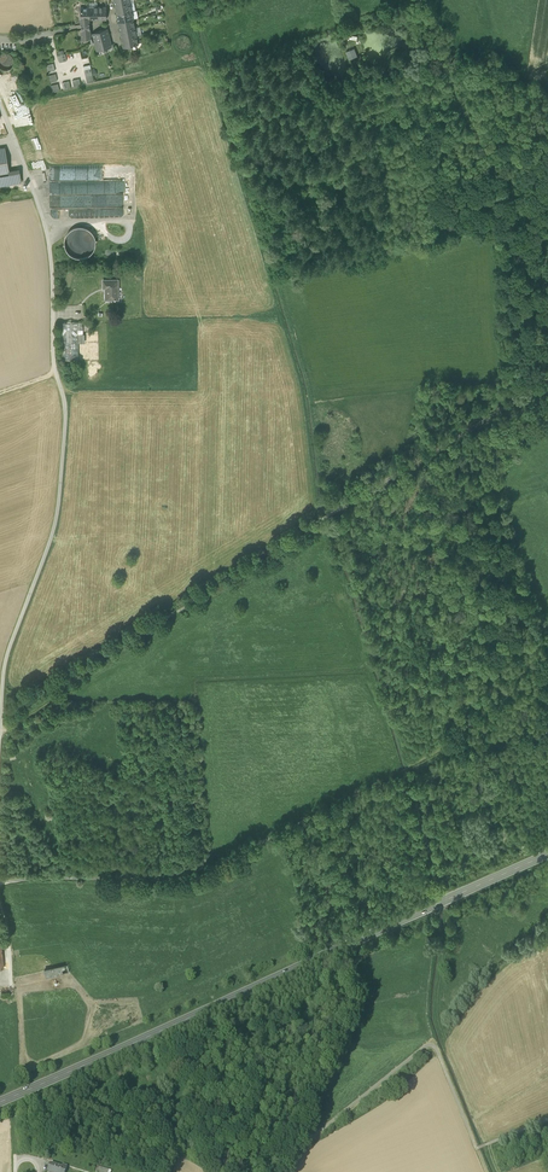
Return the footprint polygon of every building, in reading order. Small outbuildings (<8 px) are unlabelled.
[(123,48),(137,45),(138,45),(136,36),(135,28),(133,19),(131,11),(129,0),(114,0),(123,48)] [(80,7),(80,19),(89,19),(106,19),(106,17),(106,7),(98,7),(89,7),(80,7)] [(90,36),(90,29),(81,29),(82,40),(90,38),(90,36)] [(92,33),(97,51),(112,47),(107,29),(92,33)] [(354,49),(346,52),(349,60),(357,57),(354,49)] [(13,59),(11,55),(7,53),(2,54),(0,55),(0,69),(4,70),(8,70),(12,67),(14,63),(13,59)] [(58,56),(59,62),(66,61),(65,54),(64,54),(58,56)] [(46,65),(48,72),(55,71),(53,63),(46,65)] [(83,66),(85,73),(92,72),(90,65),(83,66)] [(49,75),(50,82),(57,81),(56,74),(49,75)] [(85,76),(87,83),(94,82),(92,75),(85,76)] [(72,80),(74,87),(81,86),(79,79),(72,80)] [(62,83),(64,90),(71,88),(69,81),(62,83)] [(21,114),(12,84),(6,86),(7,90),(6,90),(14,117),(21,114)] [(51,85),(53,92),(59,91),(58,84),(51,85)] [(17,118),(20,126),(25,124),(22,116),(17,118)] [(11,184),(9,171),(5,148),(0,149),(0,186),(11,184)] [(19,169),(9,171),(11,184),(22,182),(19,169)] [(54,220),(108,217),(108,208),(56,211),(57,213),(54,213),(54,220)] [(65,249),(69,254),(74,257),(81,258),(87,256),(92,253),(95,247),(96,241),(94,235),(90,230),(85,227),(79,226),(73,228),(68,231),(65,237),(64,243),(65,249)] [(114,299),(114,300),(115,300),(115,297),(115,295),(118,295),(118,280),(103,280),(104,288),(107,288),(107,291),(105,291),(105,299),(114,299)] [(84,323),(89,329),(94,325),(89,319),(84,323)] [(60,323),(61,360),(78,359),(78,343),(78,339),(78,334),(77,330),(83,330),(83,322),(60,323)] [(68,964),(43,969),(45,977),(69,972),(68,964)] [(67,1166),(62,1165),(62,1167),(51,1163),(48,1171),(65,1171),(67,1166)]
